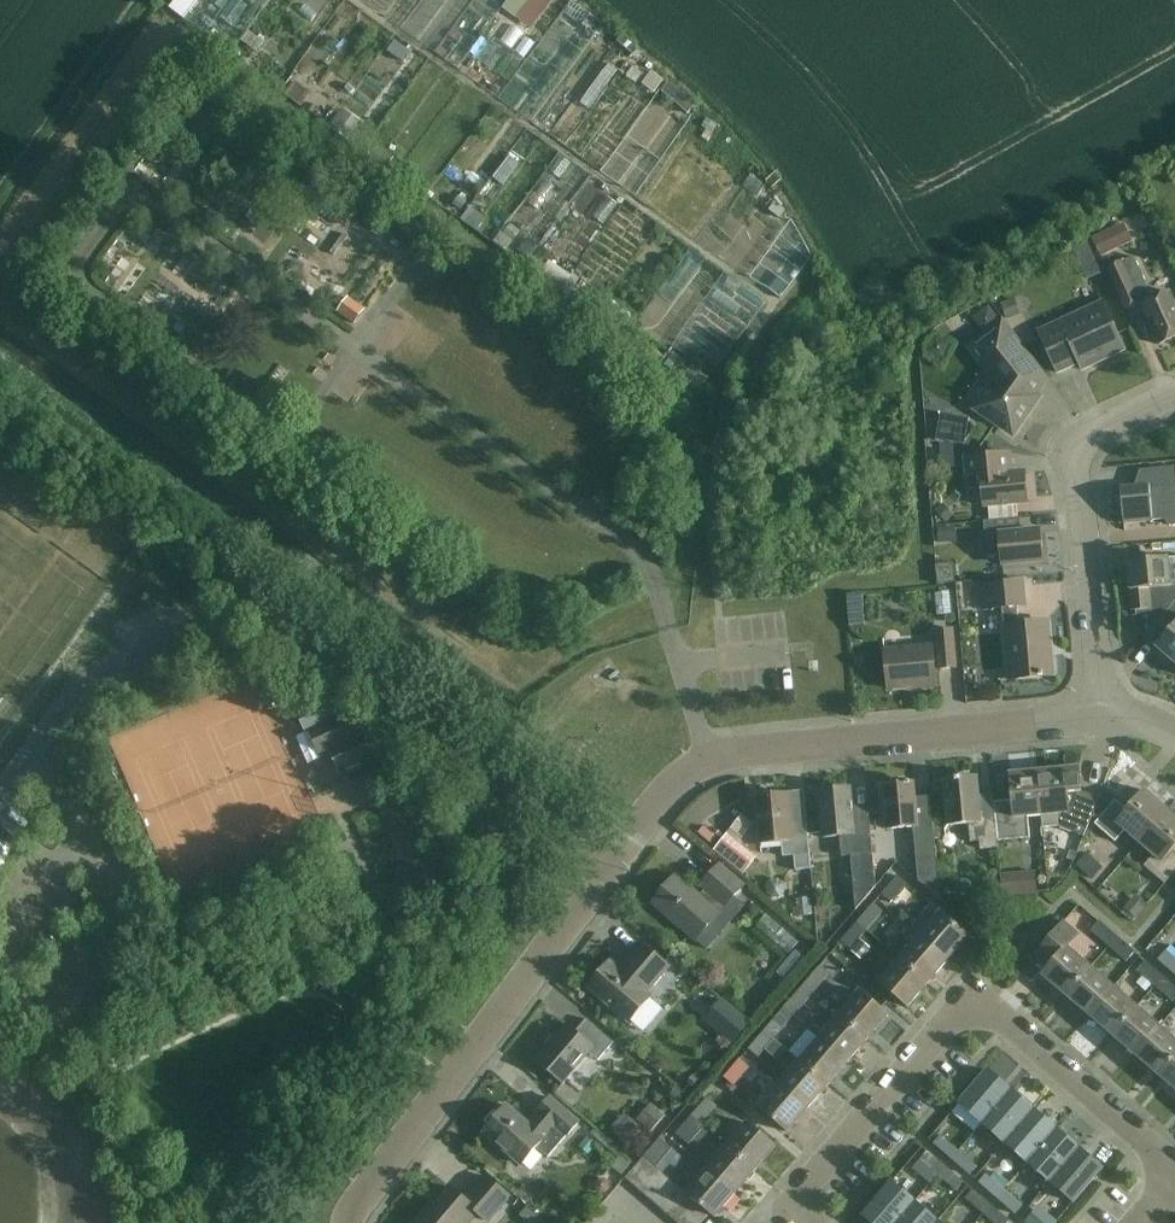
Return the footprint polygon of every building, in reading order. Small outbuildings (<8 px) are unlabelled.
[(185,18),(199,0),(178,0),(172,8),(185,18)] [(503,8),(522,22),(538,0),(509,0),(503,8)] [(592,13),(591,14),(583,24),(597,35),(601,31),(606,24),(592,13)] [(695,103),(670,80),(662,90),(688,111),(695,103)] [(295,82),(286,94),(287,95),(303,106),(311,94),(295,82)] [(704,112),(693,124),(710,139),(721,127),(704,112)] [(641,143),(653,121),(638,113),(625,135),(641,143)] [(342,116),(336,123),(346,131),(351,124),(342,116)] [(369,154),(386,166),(393,156),(376,144),(369,154)] [(480,205),(519,158),(509,149),(470,197),(480,205)] [(743,173),(735,187),(753,198),(762,184),(743,173)] [(770,210),(780,218),(786,210),(775,202),(770,210)] [(470,208),(461,219),(477,231),(486,219),(470,208)] [(1125,223),(1092,238),(1100,257),(1133,242),(1125,223)] [(500,234),(494,243),(505,251),(512,243),(500,234)] [(527,239),(519,251),(528,258),(537,246),(527,239)] [(1095,257),(1088,242),(1074,249),(1081,263),(1095,257)] [(542,248),(533,260),(544,269),(554,256),(542,248)] [(1153,299),(1134,257),(1122,263),(1122,262),(1108,269),(1126,309),(1140,302),(1160,345),(1174,338),(1174,305),(1169,292),(1153,299)] [(594,317),(596,314),(602,305),(589,295),(582,304),(580,307),(594,317)] [(366,309),(349,297),(338,312),(355,324),(366,309)] [(611,298),(603,308),(625,325),(633,315),(611,298)] [(1014,298),(1001,303),(1007,319),(1020,314),(1014,298)] [(1079,363),(1082,370),(1125,350),(1103,302),(1039,331),(1058,373),(1079,363)] [(1002,323),(977,343),(1001,375),(978,408),(1013,432),(1036,399),(1024,391),(1025,386),(1011,368),(1028,356),(1002,323)] [(679,358),(672,368),(682,376),(690,366),(679,358)] [(955,427),(953,441),(966,443),(968,429),(955,427)] [(943,468),(967,466),(967,463),(965,447),(941,444),(943,468)] [(997,452),(965,447),(967,463),(967,466),(969,489),(982,487),(984,506),(989,506),(990,520),(1018,518),(1017,503),(1028,502),(1026,472),(999,475),(998,460),(997,452)] [(1141,470),(1142,486),(1121,488),(1124,523),(1166,520),(1167,523),(1170,525),(1174,526),(1174,467),(1141,470)] [(954,515),(943,502),(934,510),(945,523),(954,515)] [(1020,518),(984,521),(987,547),(1001,546),(1003,564),(1043,560),(1041,530),(1021,532),(1020,518)] [(937,527),(939,544),(951,543),(949,526),(937,527)] [(1169,558),(1128,562),(1133,611),(1150,609),(1150,610),(1160,619),(1174,602),(1174,586),(1172,586),(1169,558)] [(938,564),(936,564),(938,583),(940,583),(955,582),(953,562),(938,564)] [(1003,608),(1009,680),(1054,676),(1049,622),(1019,625),(1017,606),(1025,606),(1023,581),(979,585),(982,610),(1003,608)] [(929,589),(931,607),(947,605),(945,587),(929,589)] [(848,606),(864,605),(863,595),(848,595),(848,606)] [(1160,619),(1171,629),(1156,647),(1174,662),(1174,661),(1174,602),(1160,619)] [(933,646),(885,650),(889,689),(918,686),(918,688),(937,687),(934,661),(939,661),(940,669),(957,668),(953,629),(937,631),(938,646),(933,646)] [(339,770),(368,758),(359,738),(356,739),(344,714),(334,718),(326,699),(297,712),(306,732),(310,730),(321,756),(331,751),(339,770)] [(1043,828),(1058,827),(1084,836),(1100,799),(1081,791),(1079,767),(1038,771),(1042,815),(1043,828)] [(994,802),(995,806),(998,847),(1000,847),(999,840),(1029,837),(1027,816),(1042,815),(1038,771),(1011,773),(1013,800),(994,802)] [(971,839),(980,839),(981,849),(998,847),(995,806),(979,807),(976,777),(945,780),(949,825),(969,823),(971,839)] [(887,829),(913,827),(919,881),(940,900),(932,808),(916,809),(914,783),(883,786),(887,829)] [(852,789),(819,792),(823,838),(840,836),(842,857),(851,856),(856,911),(856,912),(876,889),(873,848),(870,815),(854,816),(852,789)] [(1125,830),(1140,843),(1168,810),(1145,790),(1128,810),(1116,800),(1095,824),(1116,841),(1125,830)] [(784,856),(795,855),(796,869),(812,868),(810,854),(807,820),(792,822),(789,794),(757,797),(761,844),(782,842),(784,856)] [(1140,843),(1154,855),(1145,866),(1165,884),(1174,872),(1174,851),(1173,849),(1174,847),(1174,816),(1168,810),(1140,843)] [(752,823),(741,814),(731,828),(742,836),(752,823)] [(725,835),(716,847),(730,857),(739,845),(725,835)] [(1074,868),(1090,881),(1102,867),(1087,853),(1074,868)] [(727,906),(744,886),(720,865),(703,886),(707,889),(700,897),(676,876),(653,903),(697,941),(720,914),(717,911),(724,904),(727,906)] [(1001,872),(1003,896),(1030,894),(1027,870),(1001,872)] [(890,904),(907,885),(898,877),(881,896),(890,904)] [(771,879),(767,885),(767,893),(773,898),(781,897),(785,891),(785,884),(779,879),(771,879)] [(1134,920),(1148,904),(1136,894),(1122,909),(1134,920)] [(858,924),(867,931),(882,913),(873,905),(858,924)] [(911,929),(920,937),(948,961),(968,937),(931,905),(911,929)] [(1092,930),(1110,946),(1117,938),(1099,922),(1092,930)] [(1067,996),(1091,968),(1063,943),(1074,930),(1065,923),(1036,955),(1050,967),(1043,975),(1067,996)] [(867,931),(858,924),(841,943),(850,951),(864,935),(867,931)] [(900,960),(928,984),(948,961),(920,937),(900,960)] [(1117,938),(1110,946),(1127,961),(1134,953),(1117,938)] [(861,941),(852,951),(861,959),(870,948),(861,941)] [(1103,943),(1091,958),(1109,972),(1121,957),(1103,943)] [(647,993),(669,967),(642,944),(620,970),(611,962),(589,988),(629,1022),(651,997),(647,993)] [(795,951),(777,973),(787,982),(806,961),(795,951)] [(1169,969),(1174,962),(1174,958),(1167,951),(1159,961),(1169,969)] [(928,984),(900,960),(880,984),(908,1007),(928,984)] [(1153,984),(1155,986),(1163,977),(1144,961),(1137,970),(1144,976),(1153,984)] [(803,986),(812,994),(828,976),(819,968),(803,986)] [(1090,1016),(1114,988),(1091,968),(1067,996),(1090,1016)] [(1144,976),(1138,983),(1147,991),(1153,984),(1144,976)] [(1155,986),(1173,1001),(1174,998),(1174,988),(1163,977),(1155,986)] [(703,1010),(716,998),(702,983),(689,995),(703,1010)] [(812,994),(803,986),(787,1004),(797,1012),(812,994)] [(1090,1016),(1113,1035),(1137,1007),(1114,988),(1090,1016)] [(838,1016),(867,1040),(887,1017),(858,993),(838,1016)] [(723,997),(706,1018),(733,1041),(751,1020),(723,997)] [(1160,1017),(1174,1030),(1174,1005),(1172,1002),(1160,1017)] [(1135,1055),(1160,1027),(1137,1007),(1113,1035),(1135,1055)] [(1083,1012),(1060,1036),(1079,1054),(1102,1030),(1083,1012)] [(779,1014),(763,1032),(772,1040),(774,1038),(782,1028),(788,1022),(779,1014)] [(818,1039),(847,1064),(867,1040),(838,1016),(818,1039)] [(567,1024),(536,1060),(564,1084),(589,1053),(598,1061),(614,1043),(586,1019),(576,1032),(567,1024)] [(1135,1055),(1158,1075),(1174,1056),(1174,1040),(1160,1027),(1135,1055)] [(772,1040),(763,1032),(748,1050),(757,1058),(772,1040)] [(798,1062),(827,1087),(847,1064),(818,1039),(798,1062)] [(1158,1075),(1174,1089),(1174,1056),(1158,1075)] [(732,1087),(748,1068),(739,1061),(723,1079),(732,1087)] [(778,1086),(807,1110),(827,1087),(798,1062),(778,1086)] [(960,1104),(983,1125),(1012,1091),(988,1071),(960,1104)] [(807,1110),(778,1086),(758,1109),(787,1133),(807,1110)] [(1034,1111),(1012,1091),(983,1125),(1005,1144),(1034,1111)] [(568,1136),(579,1123),(550,1097),(538,1111),(540,1112),(529,1125),(507,1106),(484,1132),(522,1165),(537,1148),(548,1158),(567,1136),(568,1136)] [(692,1117),(701,1125),(716,1107),(707,1099),(692,1117)] [(651,1132),(665,1115),(651,1103),(637,1119),(651,1132)] [(1005,1144),(1028,1163),(1057,1130),(1034,1111),(1005,1144)] [(638,1123),(626,1112),(614,1127),(626,1137),(638,1123)] [(701,1125),(692,1117),(676,1135),(686,1143),(701,1125)] [(746,1124),(726,1147),(754,1171),(774,1148),(746,1124)] [(1057,1130),(1028,1163),(1051,1183),(1079,1150),(1057,1130)] [(952,1160),(959,1151),(941,1135),(934,1144),(952,1160)] [(652,1164),(655,1167),(669,1152),(658,1142),(645,1158),(652,1164)] [(734,1194),(754,1171),(726,1147),(707,1170),(734,1194)] [(1102,1170),(1079,1150),(1051,1183),(1074,1203),(1102,1170)] [(920,1160),(938,1175),(946,1166),(928,1151),(920,1160)] [(978,1167),(959,1151),(952,1160),(970,1175),(978,1167)] [(621,1158),(613,1167),(625,1178),(633,1169),(621,1158)] [(626,1179),(636,1189),(655,1167),(652,1164),(645,1158),(626,1179)] [(946,1166),(938,1175),(957,1191),(965,1182),(946,1166)] [(661,1172),(655,1167),(636,1189),(647,1198),(666,1177),(661,1172)] [(698,1205),(709,1214),(714,1218),(734,1194),(707,1170),(686,1195),(688,1196),(698,1205)] [(979,1183),(997,1199),(1005,1190),(986,1174),(979,1183)] [(510,1197),(486,1177),(465,1200),(451,1188),(428,1215),(425,1212),(416,1222),(469,1222),(478,1213),(488,1222),(510,1197)] [(647,1198),(658,1208),(677,1186),(666,1177),(647,1198)] [(599,1179),(595,1183),(595,1188),(599,1192),(605,1192),(609,1188),(609,1182),(604,1179),(599,1179)] [(873,1222),(897,1222),(915,1203),(892,1183),(864,1215),(873,1222)] [(688,1196),(686,1195),(677,1186),(658,1208),(669,1217),(688,1196)] [(965,1198),(984,1214),(991,1206),(972,1190),(965,1198)] [(1023,1206),(1005,1190),(997,1199),(1015,1215),(1023,1206)] [(675,1222),(683,1222),(698,1205),(688,1196),(669,1217),(675,1222)] [(897,1222),(937,1222),(915,1203),(897,1222)] [(709,1214),(698,1205),(683,1222),(702,1222),(709,1214)] [(991,1206),(984,1214),(994,1222),(1008,1222),(1009,1221),(991,1206)] [(521,1215),(530,1222),(547,1222),(528,1207),(521,1215)] [(1032,1214),(1025,1222),(1042,1222),(1032,1214)]
